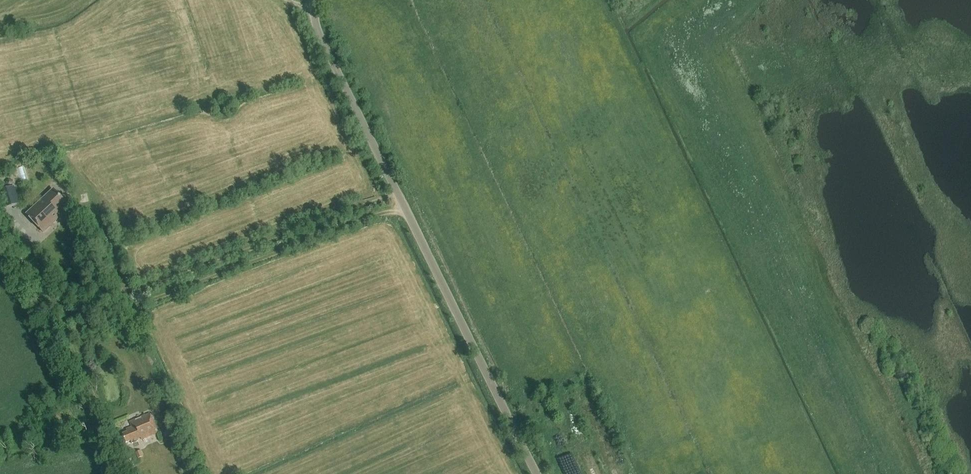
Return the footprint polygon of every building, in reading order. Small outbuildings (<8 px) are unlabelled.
[(15,188),(0,192),(0,195),(3,208),(19,204),(15,188)] [(68,204),(54,189),(26,215),(44,234),(61,218),(58,214),(68,204)] [(132,444),(138,441),(137,439),(140,438),(141,440),(158,434),(150,414),(130,422),(132,428),(126,430),(127,433),(122,435),(125,443),(131,441),(132,444)] [(180,432),(175,420),(165,424),(170,436),(180,432)] [(119,463),(124,473),(126,473),(134,471),(129,459),(119,463)]
